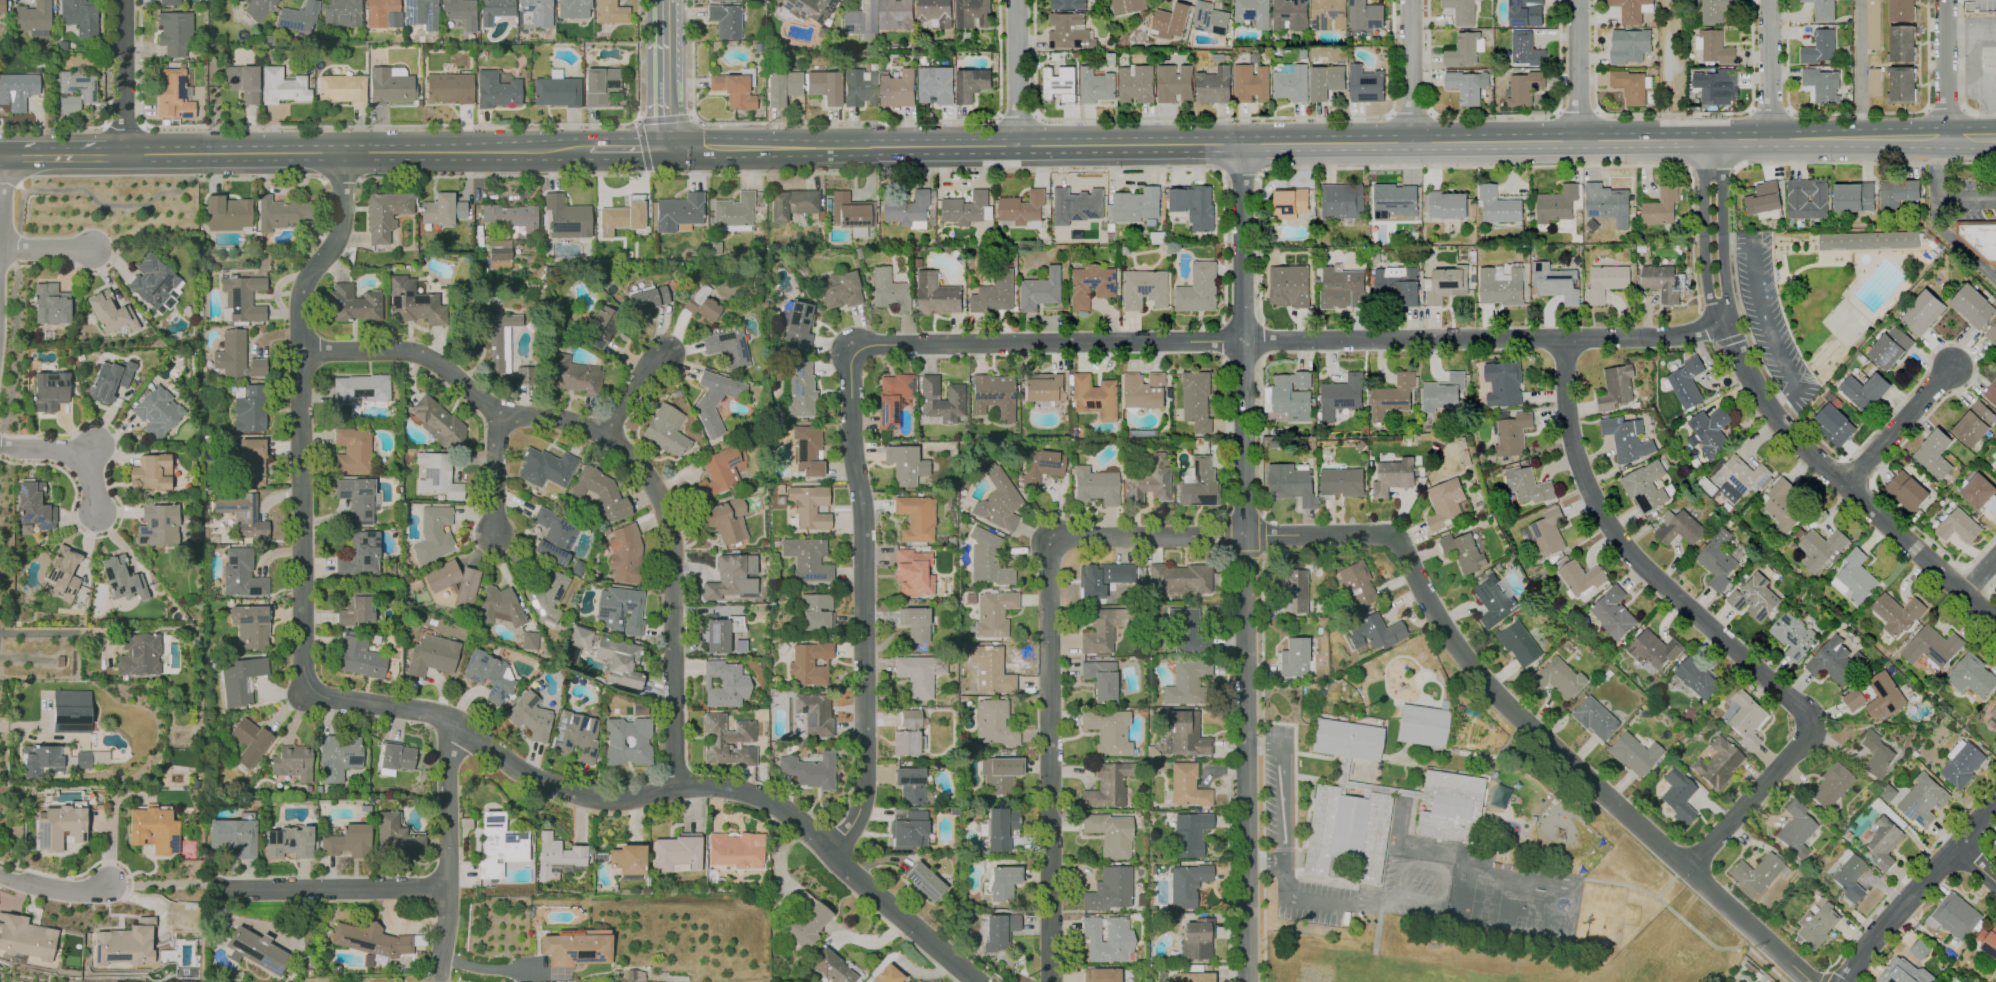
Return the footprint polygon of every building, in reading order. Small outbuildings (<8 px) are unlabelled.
[(15,29),(50,29),(50,0),(33,0),(33,9),(25,9),(25,6),(15,6),(15,29)] [(84,0),(94,0),(95,37),(77,38),(77,23),(60,23),(59,0),(84,0)] [(247,4),(243,0),(279,0),(258,23),(243,8),(247,4)] [(304,10),(306,0),(319,0),(315,24),(312,23),(311,33),(309,32),(309,36),(300,35),(301,31),(275,26),(278,13),(280,14),(281,7),(298,11),(298,9),(304,10)] [(327,3),(327,0),(361,0),(361,25),(350,25),(350,26),(339,26),(339,31),(324,31),(324,11),(321,11),(321,3),(327,3)] [(366,28),(366,0),(400,0),(400,12),(401,11),(401,27),(386,27),(386,28),(366,28)] [(404,11),(404,0),(437,0),(438,31),(424,31),(424,24),(404,24),(404,17),(404,11)] [(442,7),(442,0),(462,0),(475,0),(476,32),(464,32),(464,19),(445,19),(445,11),(440,12),(440,7),(442,7)] [(481,27),(481,0),(515,0),(515,16),(493,16),(493,27),(481,27)] [(519,11),(519,0),(552,0),(552,26),(531,26),(531,24),(523,24),(523,11),(519,11)] [(558,18),(558,0),(591,0),(591,9),(589,9),(589,18),(558,18)] [(595,23),(595,0),(616,0),(616,6),(629,6),(630,22),(595,23)] [(782,3),(784,0),(836,0),(820,25),(807,17),(804,21),(798,17),(797,18),(787,12),(788,11),(781,6),(783,3),(782,3)] [(860,10),(859,0),(876,0),(876,33),(874,33),(875,41),(862,41),(862,33),(842,34),(841,10),(860,10)] [(880,30),(879,0),(897,0),(897,1),(903,0),(914,0),(915,29),(880,30)] [(918,22),(918,0),(953,0),(953,29),(940,29),(940,27),(933,27),(933,19),(928,19),(928,22),(918,22)] [(957,29),(957,0),(991,0),(991,3),(992,27),(980,27),(980,26),(976,26),(976,29),(957,29)] [(1053,10),(1053,0),(1088,0),(1088,10),(1053,10)] [(1117,16),(1114,0),(1148,0),(1150,9),(1117,16)] [(1194,29),(1200,0),(1216,0),(1215,3),(1216,4),(1215,10),(1233,14),(1228,36),(1194,29)] [(1236,23),(1236,0),(1271,0),(1271,30),(1257,30),(1257,20),(1254,20),(1254,25),(1245,25),(1245,23),(1236,23)] [(1274,30),(1274,0),(1286,0),(1286,1),(1292,1),(1292,0),(1310,0),(1309,31),(1290,31),(1290,22),(1286,22),(1286,31),(1274,30)] [(1313,1),(1313,0),(1348,0),(1348,29),(1336,29),(1336,20),(1332,20),(1332,31),(1313,31),(1313,17),(1313,1)] [(1351,28),(1351,0),(1368,0),(1368,5),(1386,5),(1386,28),(1351,28)] [(1442,9),(1442,0),(1476,0),(1477,27),(1456,27),(1456,8),(1449,8),(1442,9)] [(1511,26),(1511,0),(1545,0),(1545,7),(1544,7),(1544,27),(1511,26)] [(1608,7),(1608,0),(1654,0),(1654,13),(1643,13),(1643,25),(1622,25),(1622,17),(1622,7),(1608,7)] [(1703,25),(1702,0),(1737,0),(1738,12),(1723,12),(1724,25),(1703,25)] [(1800,3),(1800,0),(1834,0),(1834,21),(1815,21),(1814,12),(1814,3),(1800,3)] [(1890,22),(1890,0),(1915,0),(1915,8),(1916,8),(1916,20),(1915,20),(1915,22),(1890,22)] [(1158,38),(1160,31),(1147,28),(1150,19),(1151,20),(1152,15),(1156,16),(1158,9),(1175,14),(1178,2),(1184,3),(1193,6),(1184,37),(1174,35),(1173,40),(1158,38)] [(741,39),(718,39),(718,20),(707,20),(707,5),(718,5),(741,5),(741,39)] [(157,12),(192,12),(192,57),(164,57),(164,45),(157,45),(157,32),(161,32),(161,25),(157,25),(157,12)] [(1098,48),(1051,49),(1051,40),(1051,32),(1056,31),(1056,28),(1056,26),(1051,26),(1051,14),(1086,14),(1087,30),(1091,29),(1091,31),(1094,31),(1095,39),(1098,39),(1098,48)] [(824,37),(817,36),(818,26),(826,28),(824,37)] [(1891,63),(1891,62),(1887,62),(1887,53),(1891,53),(1890,26),(1915,26),(1915,27),(1916,27),(1916,40),(1915,40),(1915,47),(1917,47),(1917,60),(1916,60),(1916,62),(1891,63)] [(1818,64),(1801,64),(1801,48),(1816,48),(1816,39),(1814,39),(1814,30),(1835,29),(1835,50),(1844,50),(1844,59),(1835,60),(1835,61),(1818,61),(1818,64)] [(1627,65),(1611,66),(1611,49),(1613,49),(1613,31),(1626,31),(1641,31),(1641,30),(1652,30),(1652,52),(1643,52),(1644,63),(1627,63),(1627,65)] [(1547,66),(1531,66),(1531,64),(1513,64),(1513,32),(1534,31),(1534,50),(1547,50),(1547,66)] [(1715,66),(1706,66),(1706,62),(1703,62),(1703,50),(1696,50),(1696,36),(1699,36),(1699,31),(1703,31),(1723,31),(1723,48),(1736,48),(1736,65),(1720,65),(1720,62),(1715,62),(1715,66)] [(1461,66),(1445,66),(1445,58),(1445,50),(1458,50),(1458,43),(1459,43),(1459,33),(1482,33),(1482,39),(1486,39),(1486,52),(1478,52),(1478,64),(1461,64),(1461,66)] [(769,49),(767,47),(767,44),(769,41),(772,41),(775,43),(775,47),(773,49),(769,49)] [(754,52),(754,42),(763,42),(763,52),(754,52)] [(1284,61),(1276,61),(1271,54),(1272,52),(1277,58),(1283,58),(1284,61)] [(1062,61),(1054,61),(1054,59),(1049,59),(1049,54),(1054,54),(1054,53),(1062,54),(1062,61)] [(1108,65),(1108,53),(1118,53),(1118,65),(1108,65)] [(1215,62),(1215,55),(1226,54),(1226,62),(1215,62)] [(1386,102),(1357,102),(1353,102),(1352,76),(1351,76),(1351,64),(1351,58),(1356,58),(1356,64),(1364,64),(1364,73),(1377,73),(1377,71),(1386,71),(1386,102)] [(1293,103),(1293,99),(1289,99),(1289,102),(1278,102),(1278,98),(1275,98),(1274,72),(1284,72),(1284,64),(1309,64),(1310,102),(1300,102),(1293,103)] [(1156,103),(1145,103),(1138,104),(1138,98),(1133,98),(1133,102),(1121,102),(1121,92),(1121,78),(1121,68),(1130,68),(1130,65),(1138,65),(1138,66),(1155,66),(1156,103)] [(1177,103),(1166,103),(1159,103),(1159,92),(1160,92),(1160,76),(1159,76),(1159,66),(1178,65),(1178,69),(1182,69),(1182,65),(1194,65),(1194,101),(1182,101),(1182,95),(1177,95),(1177,103)] [(1198,103),(1198,78),(1198,73),(1207,72),(1207,75),(1219,75),(1219,65),(1232,65),(1232,103),(1223,103),(1198,103)] [(1254,103),(1243,103),(1236,103),(1236,65),(1255,65),(1255,68),(1259,68),(1259,66),(1271,66),(1271,101),(1260,101),(1259,95),(1254,95),(1254,103)] [(243,105),(243,90),(240,90),(240,89),(224,89),(224,67),(259,66),(260,104),(243,105)] [(278,104),(263,104),(262,66),(282,66),(283,79),(294,79),(294,75),(306,75),(306,89),(311,89),(311,101),(293,101),(293,99),(278,99),(278,104)] [(1083,104),(1082,66),(1095,66),(1096,76),(1107,75),(1107,73),(1117,73),(1117,100),(1098,100),(1098,104),(1089,104),(1083,104)] [(386,105),(370,105),(370,100),(370,67),(390,67),(390,68),(404,68),(406,71),(406,75),(413,75),(413,85),(417,85),(417,98),(413,98),(414,101),(386,101),(386,105)] [(1077,103),(1068,103),(1063,103),(1063,94),(1055,94),(1055,101),(1045,101),(1044,67),(1055,67),(1055,76),(1061,76),(1061,68),(1077,67),(1077,103)] [(1313,102),(1313,67),(1347,67),(1348,90),(1330,91),(1330,102),(1320,102),(1313,102)] [(1915,104),(1891,104),(1886,104),(1886,93),(1891,93),(1891,67),(1912,67),(1912,68),(1914,67),(1914,69),(1917,69),(1917,82),(1915,82),(1915,90),(1917,90),(1917,102),(1915,102),(1915,104)] [(740,75),(740,68),(754,68),(754,86),(748,86),(748,75),(740,75)] [(861,106),(851,106),(844,106),(844,97),(844,69),(862,68),(862,72),(866,72),(866,70),(878,70),(878,74),(881,74),(881,85),(878,85),(879,105),(867,105),(867,101),(861,101),(861,106)] [(917,107),(907,107),(883,107),(882,76),(892,75),(892,78),(904,78),(904,68),(917,68),(917,101),(917,107)] [(955,105),(946,105),(939,105),(938,97),(932,97),(933,103),(921,103),(921,101),(921,68),(955,68),(955,99),(955,105)] [(161,69),(161,83),(156,83),(157,117),(194,117),(193,101),(185,101),(184,86),(192,86),(192,69),(161,69)] [(581,108),(565,108),(565,105),(534,105),(534,78),(550,78),(550,69),(562,69),(562,78),(581,78),(581,108)] [(620,70),(621,72),(621,77),(620,78),(620,90),(608,90),(608,92),(621,92),(621,100),(609,100),(609,107),(585,107),(585,93),(585,69),(619,69),(620,70)] [(1840,105),(1815,105),(1815,86),(1803,86),(1803,69),(1819,69),(1819,73),(1836,73),(1836,72),(1840,72),(1840,88),(1837,88),(1837,95),(1840,95),(1840,105)] [(58,70),(96,70),(97,103),(82,103),(82,92),(58,93),(58,70)] [(493,109),(478,109),(478,104),(478,85),(478,70),(498,70),(498,83),(509,83),(509,79),(521,79),(521,105),(493,105),(493,109)] [(976,105),(966,105),(959,105),(959,99),(959,70),(994,70),(994,90),(982,90),(982,93),(976,93),(976,105)] [(1732,105),(1702,106),(1702,88),(1694,88),(1694,73),(1703,72),(1703,74),(1718,74),(1718,71),(1737,70),(1737,86),(1739,86),(1739,97),(1735,97),(1735,101),(1732,101),(1732,105)] [(840,106),(831,106),(824,106),(824,95),(806,95),(806,91),(806,72),(840,71),(840,97),(840,106)] [(1646,107),(1626,107),(1626,98),(1624,98),(1624,88),(1610,88),(1610,71),(1629,71),(1629,73),(1646,73),(1646,77),(1653,77),(1653,89),(1646,89),(1646,107)] [(784,107),(775,107),(767,107),(767,92),(765,92),(765,88),(767,88),(767,72),(801,72),(802,91),(802,95),(784,96),(784,107)] [(1481,106),(1461,107),(1461,105),(1461,98),(1461,88),(1446,89),(1446,80),(1446,73),(1464,72),(1464,74),(1481,74),(1481,75),(1490,75),(1491,87),(1481,87),(1481,106)] [(1533,107),(1507,107),(1507,91),(1509,91),(1509,83),(1512,83),(1512,75),(1530,75),(1530,72),(1546,72),(1546,88),(1533,88),(1533,107)] [(473,104),(458,104),(458,101),(427,101),(427,75),(473,74),(473,104)] [(9,95),(0,95),(0,75),(38,75),(38,94),(24,95),(24,111),(9,112),(9,95)] [(350,105),(350,101),(332,101),(332,103),(319,104),(319,76),(366,75),(367,105),(350,105)] [(748,86),(748,95),(756,95),(756,96),(756,109),(728,109),(728,93),(724,93),(724,91),(710,91),(710,83),(710,75),(740,75),(748,75),(748,86)] [(1845,94),(1845,86),(1852,86),(1853,93),(1845,94)] [(58,96),(79,96),(79,112),(59,112),(58,96)] [(756,96),(763,96),(764,112),(756,112),(756,109),(756,96)] [(1777,180),(1783,209),(1748,216),(1744,197),(1757,195),(1755,184),(1777,180)] [(1788,181),(1828,180),(1828,218),(1788,219),(1788,181)] [(1921,180),(1921,200),(1900,200),(1900,212),(1881,213),(1881,181),(1921,180)] [(1835,185),(1862,185),(1861,182),(1875,182),(1875,211),(1835,212),(1835,185)] [(1375,219),(1389,219),(1389,212),(1417,212),(1417,186),(1394,186),(1394,183),(1375,183),(1375,219)] [(1563,183),(1579,183),(1579,202),(1573,202),(1574,219),(1549,220),(1549,223),(1537,223),(1537,195),(1563,194),(1563,183)] [(1322,185),(1364,184),(1364,219),(1323,219),(1322,185)] [(1479,185),(1497,184),(1497,200),(1523,200),(1523,222),(1484,223),(1483,200),(1479,200),(1479,185)] [(1660,186),(1679,186),(1679,202),(1675,203),(1675,224),(1643,224),(1642,203),(1660,203),(1660,186)] [(1114,193),(1132,193),(1132,194),(1145,194),(1145,187),(1160,187),(1160,220),(1143,220),(1143,222),(1114,222),(1114,193)] [(1171,187),(1211,187),(1211,206),(1214,206),(1214,231),(1192,232),(1192,223),(1189,223),(1189,211),(1171,211),(1171,187)] [(973,189),(989,188),(989,207),(985,207),(985,221),(970,221),(970,226),(958,226),(958,221),(943,222),(942,199),(965,198),(965,203),(973,203),(973,189)] [(1030,189),(1046,188),(1046,206),(1042,206),(1042,221),(1027,221),(1027,226),(1015,226),(1015,221),(1000,221),(1000,198),(1022,198),(1022,203),(1030,202),(1030,189)] [(1055,188),(1071,188),(1071,195),(1092,195),(1092,188),(1105,188),(1104,219),(1088,219),(1088,221),(1068,221),(1068,205),(1055,205),(1055,188)] [(916,189),(931,189),(931,207),(928,207),(928,222),(913,222),(913,227),(901,227),(901,222),(886,221),(886,198),(908,198),(908,204),(916,204),(916,189)] [(1277,190),(1309,189),(1309,213),(1298,214),(1298,219),(1277,219),(1277,190)] [(784,190),(818,190),(818,213),(787,213),(787,222),(770,222),(770,192),(784,192),(784,190)] [(1587,192),(1602,192),(1602,194),(1608,193),(1608,190),(1629,190),(1630,230),(1616,230),(1616,218),(1588,218),(1587,192)] [(710,201),(735,201),(735,191),(751,191),(751,201),(751,224),(710,224),(710,201)] [(831,192),(847,191),(848,202),(874,202),(874,214),(878,214),(878,225),(875,225),(875,226),(837,227),(837,223),(832,223),(831,192)] [(1429,192),(1444,191),(1444,194),(1468,193),(1468,218),(1429,218),(1429,192)] [(366,193),(411,192),(412,213),(391,213),(391,220),(395,219),(395,229),(391,229),(391,231),(388,231),(389,244),(369,244),(368,233),(367,233),(366,193)] [(435,192),(452,192),(452,202),(466,202),(466,218),(452,218),(452,224),(450,224),(450,226),(441,226),(441,223),(420,223),(420,202),(431,202),(431,201),(434,201),(435,192)] [(655,223),(653,223),(653,200),(683,200),(683,192),(700,192),(700,200),(700,223),(675,223),(675,232),(655,232),(655,223)] [(544,193),(561,193),(561,206),(561,209),(549,209),(544,209),(544,197),(544,193)] [(206,196),(223,195),(223,200),(238,200),(238,199),(251,199),(251,227),(240,227),(240,230),(208,230),(208,226),(206,226),(206,196)] [(259,195),(270,195),(270,201),(286,201),(286,199),(302,198),(302,200),(308,200),(308,218),(302,218),(302,228),(272,228),(272,233),(259,233),(259,195)] [(600,207),(609,207),(609,206),(625,206),(625,195),(648,195),(649,233),(626,233),(626,226),(613,226),(613,237),(600,237),(600,207)] [(540,235),(540,197),(544,197),(544,209),(549,209),(550,235),(540,235)] [(538,225),(538,233),(524,233),(524,225),(496,226),(496,221),(482,221),(482,204),(498,203),(499,205),(499,207),(515,206),(526,205),(525,205),(537,204),(538,225)] [(591,237),(550,237),(550,235),(549,209),(561,209),(561,206),(591,205),(591,237)] [(1957,222),(1995,221),(1995,265),(1988,265),(1957,236),(1957,222)] [(148,251),(182,280),(173,289),(172,288),(167,293),(170,295),(162,304),(161,303),(155,310),(127,286),(136,274),(139,277),(143,273),(137,267),(143,260),(141,259),(148,251)] [(1194,262),(1216,262),(1216,286),(1218,286),(1218,311),(1176,311),(1176,288),(1194,288),(1194,262)] [(1533,262),(1549,262),(1550,271),(1578,270),(1578,281),(1574,281),(1574,289),(1580,289),(1580,307),(1564,307),(1564,295),(1533,295),(1533,262)] [(1073,269),(1088,269),(1088,264),(1102,264),(1102,269),(1117,269),(1116,298),(1096,298),(1097,289),(1090,289),(1090,312),(1073,312),(1073,269)] [(1324,267),(1335,267),(1335,264),(1342,264),(1342,271),(1365,271),(1365,307),(1348,307),(1348,309),(1322,309),(1321,290),(1324,290),(1324,267)] [(1455,264),(1469,264),(1469,295),(1443,295),(1443,306),(1427,306),(1427,291),(1424,291),(1424,279),(1432,279),(1432,270),(1435,270),(1435,269),(1455,269),(1455,264)] [(1049,265),(1062,265),(1062,303),(1039,304),(1039,312),(1022,312),(1022,282),(1024,282),(1024,280),(1049,280),(1049,265)] [(872,266),(892,266),(893,283),(912,283),(912,313),(896,313),(896,303),(885,303),(886,306),(872,306),(872,266)] [(1271,267),(1310,266),(1310,309),(1295,309),(1295,304),(1271,305),(1271,267)] [(1643,267),(1675,266),(1675,274),(1686,274),(1686,291),(1680,291),(1680,304),(1661,304),(1661,287),(1643,288),(1643,267)] [(1592,267),(1630,267),(1631,289),(1606,289),(1606,305),(1587,305),(1587,288),(1592,288),(1592,267)] [(1376,269),(1386,269),(1386,268),(1419,268),(1419,307),(1405,307),(1405,300),(1376,301),(1376,269)] [(1480,268),(1502,268),(1502,276),(1511,276),(1511,268),(1524,268),(1524,306),(1502,306),(1502,302),(1495,302),(1495,304),(1480,304),(1480,268)] [(853,269),(862,302),(846,306),(845,303),(827,308),(826,304),(825,305),(824,301),(822,301),(816,280),(827,277),(827,275),(836,272),(836,274),(853,269)] [(970,295),(979,295),(979,287),(995,287),(995,270),(1014,270),(1014,310),(985,310),(985,313),(970,313),(970,295)] [(919,271),(939,271),(939,287),(963,286),(963,313),(920,313),(919,271)] [(1124,271),(1168,271),(1168,308),(1155,308),(1155,301),(1148,301),(1148,296),(1143,296),(1143,311),(1124,311),(1124,271)] [(220,278),(228,278),(228,275),(236,274),(236,277),(265,277),(265,290),(251,290),(252,305),(266,304),(266,321),(230,322),(230,309),(225,309),(225,291),(220,291),(220,278)] [(388,275),(406,275),(406,278),(414,278),(414,293),(438,293),(438,305),(445,305),(446,326),(426,326),(426,318),(414,318),(414,320),(397,320),(397,318),(388,318),(388,306),(391,305),(390,294),(388,294),(388,275)] [(333,282),(353,282),(353,297),(362,297),(362,290),(380,290),(380,320),(362,320),(362,317),(353,317),(353,320),(329,320),(329,291),(333,291),(333,282)] [(1968,282),(1995,307),(1995,313),(1980,330),(1950,303),(1968,282)] [(34,283),(57,283),(57,292),(69,292),(69,322),(34,322),(34,283)] [(626,292),(652,285),(653,288),(665,284),(670,303),(650,308),(651,312),(634,317),(633,313),(631,314),(626,296),(627,295),(626,292)] [(107,288),(113,299),(111,300),(116,309),(126,303),(140,327),(131,332),(126,323),(106,335),(86,299),(107,288)] [(1926,289),(1948,308),(1920,338),(1899,320),(1926,289)] [(706,295),(723,306),(711,323),(695,313),(693,316),(681,307),(687,298),(698,306),(706,295)] [(791,300),(812,305),(810,314),(813,314),(810,328),(807,327),(805,333),(812,334),(808,349),(789,345),(790,340),(782,338),(791,300)] [(601,303),(621,314),(601,351),(580,340),(601,303)] [(521,314),(521,327),(503,327),(504,373),(488,374),(488,358),(490,358),(490,352),(487,352),(486,327),(477,327),(477,312),(488,311),(488,315),(521,314)] [(1985,335),(1995,323),(1995,345),(1985,335)] [(1896,324),(1915,342),(1887,373),(1868,354),(1896,324)] [(701,337),(741,328),(749,366),(726,371),(722,351),(705,354),(701,337)] [(223,330),(244,330),(245,367),(249,367),(249,358),(265,358),(265,376),(244,376),(244,378),(223,378),(223,368),(213,368),(213,352),(223,351),(223,330)] [(557,352),(570,354),(569,363),(599,367),(598,370),(601,371),(597,398),(582,395),(582,392),(551,387),(557,352)] [(1697,355),(1706,371),(1691,379),(1703,401),(1685,411),(1666,377),(1685,366),(1683,362),(1697,355)] [(125,360),(135,364),(126,389),(115,385),(111,395),(114,396),(111,405),(102,402),(101,403),(86,398),(90,386),(92,386),(100,363),(109,366),(111,361),(120,364),(121,363),(124,364),(125,360)] [(1484,364),(1521,361),(1522,384),(1519,384),(1520,391),(1521,390),(1522,406),(1487,408),(1486,394),(1492,393),(1491,381),(1485,382),(1484,364)] [(794,362),(809,362),(809,376),(813,376),(813,390),(816,390),(816,400),(814,400),(813,416),(785,416),(785,404),(789,404),(789,376),(793,376),(794,362)] [(1604,370),(1633,365),(1635,377),(1631,378),(1635,402),(1616,405),(1617,410),(1600,413),(1597,397),(1608,395),(1604,370)] [(515,366),(534,366),(535,384),(516,384),(515,366)] [(702,370),(747,385),(742,401),(723,395),(713,408),(724,432),(709,440),(693,406),(706,388),(697,386),(702,370)] [(1448,371),(1465,371),(1465,390),(1459,390),(1459,406),(1455,406),(1455,412),(1423,412),(1423,382),(1448,382),(1448,371)] [(33,373),(68,372),(68,402),(56,402),(56,412),(34,412),(33,373)] [(1183,373),(1211,372),(1211,397),(1208,397),(1209,418),(1213,418),(1213,433),(1195,434),(1195,421),(1184,421),(1183,373)] [(1296,372),(1312,372),(1312,389),(1295,389),(1295,384),(1293,384),(1293,391),(1313,391),(1313,422),(1286,423),(1286,414),(1273,414),(1272,386),(1275,386),(1275,376),(1292,376),(1292,374),(1296,374),(1296,372)] [(1348,372),(1363,372),(1363,409),(1335,409),(1335,424),(1322,424),(1322,384),(1348,384),(1348,372)] [(1396,372),(1415,372),(1415,388),(1411,388),(1411,410),(1384,410),(1384,423),(1371,423),(1371,388),(1396,388),(1396,372)] [(1124,373),(1140,373),(1141,375),(1143,375),(1143,384),(1149,384),(1149,373),(1166,373),(1166,409),(1125,409),(1124,373)] [(1877,373),(1892,386),(1867,415),(1838,389),(1850,375),(1865,387),(1877,373)] [(333,378),(347,378),(347,376),(368,376),(368,374),(389,374),(389,401),(370,402),(370,399),(352,399),(352,402),(334,402),(333,378)] [(879,377),(893,376),(893,374),(912,374),(912,399),(896,399),(897,429),(878,430),(877,395),(880,395),(879,377)] [(1024,374),(1064,374),(1064,401),(1024,401),(1024,374)] [(1074,374),(1091,374),(1091,388),(1101,388),(1101,381),(1117,380),(1118,423),(1099,423),(1099,412),(1074,412),(1074,374)] [(920,375),(937,375),(937,400),(945,400),(945,385),(962,385),(963,416),(955,416),(955,423),(939,423),(939,416),(920,416),(920,375)] [(972,375),(987,375),(987,377),(1013,377),(1014,423),(1003,423),(1003,419),(996,419),(995,405),(984,405),(984,413),(973,414),(972,375)] [(1982,395),(1995,380),(1995,407),(1982,395)] [(130,411),(156,384),(185,412),(156,443),(141,429),(148,422),(144,418),(141,421),(130,411)] [(244,385),(263,384),(264,429),(234,430),(233,397),(244,397),(244,385)] [(423,393),(450,416),(451,414),(465,426),(464,446),(434,446),(435,439),(420,427),(423,424),(411,413),(414,410),(411,407),(423,393)] [(1978,400),(1995,415),(1995,421),(1972,448),(1952,431),(1978,400)] [(660,401),(640,435),(680,459),(691,441),(673,431),(679,420),(683,414),(660,401)] [(1830,403),(1859,429),(1841,450),(1820,431),(1825,427),(1816,419),(1830,403)] [(1722,407),(1732,419),(1718,430),(1732,447),(1712,463),(1701,448),(1705,445),(1687,423),(1703,410),(1709,417),(1722,407)] [(1516,414),(1533,412),(1535,428),(1524,429),(1526,455),(1496,458),(1495,445),(1500,444),(1498,421),(1516,419),(1516,414)] [(1600,420),(1624,417),(1625,422),(1643,420),(1645,434),(1639,435),(1640,444),(1644,444),(1653,440),(1658,451),(1647,456),(1640,456),(1640,460),(1631,464),(1619,465),(1614,434),(1602,436),(1600,420)] [(792,427),(819,427),(819,451),(815,451),(815,461),(822,461),(821,476),(801,476),(801,471),(796,471),(796,439),(792,438),(792,427)] [(334,428),(353,428),(353,430),(370,430),(370,473),(335,473),(335,453),(344,453),(344,445),(334,445),(334,428)] [(1938,428),(1953,441),(1940,456),(1954,468),(1941,482),(1913,457),(1938,428)] [(239,439),(265,438),(265,457),(263,457),(264,487),(243,487),(242,465),(237,465),(237,454),(239,454),(239,439)] [(700,459),(733,444),(740,461),(730,466),(738,483),(689,504),(682,488),(705,478),(707,482),(709,481),(700,459)] [(527,446),(539,452),(540,450),(558,459),(562,450),(579,459),(563,489),(545,479),(540,488),(517,476),(524,461),(520,459),(527,446)] [(883,446),(916,446),(916,459),(928,459),(929,476),(915,476),(915,486),(894,486),(894,461),(883,462),(883,446)] [(1029,451),(1036,452),(1037,450),(1057,452),(1057,453),(1065,454),(1063,477),(1039,475),(1038,491),(1021,490),(1023,471),(1027,472),(1029,451)] [(415,452),(450,453),(450,483),(463,483),(463,499),(446,499),(446,492),(417,492),(417,479),(423,480),(424,463),(415,462),(415,452)] [(1169,453),(1169,465),(1164,465),(1164,466),(1170,466),(1170,502),(1155,502),(1155,496),(1149,496),(1149,492),(1143,492),(1143,506),(1125,506),(1124,481),(1128,481),(1128,475),(1149,475),(1149,463),(1155,454),(1169,453)] [(1735,454),(1754,471),(1761,462),(1773,473),(1745,505),(1714,478),(1735,454)] [(138,455),(168,455),(168,474),(159,474),(159,476),(169,476),(169,489),(129,489),(129,467),(138,467),(138,455)] [(1195,456),(1212,456),(1212,469),(1217,469),(1217,504),(1178,505),(1178,482),(1195,482),(1195,456)] [(1402,457),(1415,457),(1415,487),(1389,487),(1389,498),(1373,499),(1373,482),(1379,482),(1378,462),(1402,462),(1402,457)] [(1620,481),(1644,466),(1645,468),(1659,459),(1668,474),(1654,482),(1658,490),(1663,487),(1671,501),(1645,516),(1634,497),(1631,499),(1620,481)] [(569,494),(580,498),(585,489),(595,494),(607,521),(631,515),(624,497),(619,498),(612,478),(582,464),(569,494)] [(1073,464),(1088,464),(1088,472),(1118,472),(1118,506),(1101,506),(1101,498),(1089,498),(1089,502),(1074,502),(1073,464)] [(1270,464),(1295,464),(1295,470),(1314,470),(1314,508),(1299,509),(1299,496),(1292,496),(1292,498),(1270,498),(1270,464)] [(996,465),(1022,502),(1010,512),(1018,516),(1010,532),(969,512),(973,503),(983,500),(986,501),(989,494),(995,490),(984,473),(996,465)] [(1505,471),(1520,466),(1521,469),(1532,466),(1537,484),(1552,479),(1558,499),(1535,505),(1533,500),(1519,504),(1516,492),(1511,493),(1505,471)] [(1902,469),(1931,495),(1914,514),(1885,489),(1902,469)] [(1322,470),(1364,470),(1364,497),(1343,497),(1343,494),(1322,494),(1322,470)] [(1980,473),(1995,488),(1995,492),(1979,511),(1960,494),(1980,473)] [(1783,475),(1800,490),(1791,501),(1806,514),(1785,537),(1776,529),(1781,523),(1763,507),(1771,498),(1766,494),(1783,475)] [(1458,477),(1468,501),(1460,504),(1464,514),(1452,519),(1454,525),(1432,533),(1426,518),(1436,514),(1426,489),(1458,477)] [(335,479),(374,479),(374,496),(372,495),(372,525),(349,525),(349,498),(335,498),(335,479)] [(18,482),(44,482),(44,495),(40,495),(40,505),(49,505),(49,506),(55,506),(55,528),(37,529),(37,523),(19,523),(18,482)] [(787,487),(827,487),(827,505),(815,505),(815,513),(829,513),(829,529),(796,529),(796,515),(793,515),(793,500),(787,500),(787,487)] [(244,493),(255,493),(255,521),(268,521),(268,540),(232,540),(232,522),(243,522),(243,513),(231,513),(231,514),(213,514),(213,499),(237,499),(237,497),(244,497),(244,493)] [(1995,515),(1995,514),(1995,498),(1994,496),(1985,508),(1995,515)] [(698,510),(740,497),(745,513),(739,515),(746,538),(723,545),(718,530),(710,532),(709,528),(704,529),(698,510)] [(892,497),(928,497),(928,498),(933,498),(933,543),(899,543),(899,529),(907,529),(907,514),(892,514),(892,497)] [(141,505),(178,505),(178,544),(152,544),(152,546),(136,546),(136,526),(145,526),(145,521),(141,521),(141,505)] [(538,505),(555,513),(554,515),(570,523),(569,526),(577,530),(565,554),(567,555),(562,566),(529,550),(536,537),(541,540),(546,529),(530,521),(538,505)] [(421,506),(451,507),(450,525),(441,524),(441,531),(443,534),(447,532),(453,544),(452,544),(454,549),(436,559),(435,556),(417,564),(413,554),(414,553),(411,546),(423,540),(420,532),(421,506)] [(1559,506),(1567,523),(1557,528),(1566,549),(1540,561),(1535,549),(1538,548),(1528,526),(1546,518),(1543,513),(1559,506)] [(1958,507),(1983,530),(1970,545),(1955,531),(1946,542),(1935,532),(1958,507)] [(1670,510),(1676,516),(1683,508),(1707,531),(1694,546),(1679,533),(1668,545),(1656,534),(1665,525),(1660,520),(1670,510)] [(610,530),(632,522),(643,547),(638,584),(611,581),(613,569),(608,568),(611,552),(606,540),(613,538),(610,530)] [(22,524),(30,524),(31,534),(22,534),(22,524)] [(972,525),(1001,539),(996,549),(996,567),(1014,567),(1014,584),(993,584),(993,581),(985,581),(985,583),(971,583),(970,544),(974,545),(975,541),(967,537),(972,525)] [(1724,527),(1732,535),(1721,548),(1739,564),(1727,578),(1732,582),(1720,595),(1708,584),(1715,576),(1695,559),(1724,527)] [(1838,529),(1851,541),(1840,553),(1843,555),(1834,564),(1830,560),(1816,575),(1804,564),(1811,556),(1799,545),(1813,529),(1827,542),(1838,529)] [(350,531),(377,531),(378,556),(373,556),(373,570),(377,570),(377,578),(370,578),(370,571),(358,571),(358,576),(336,576),(336,556),(350,556),(350,531)] [(1436,540),(1452,534),(1454,539),(1472,532),(1480,555),(1485,553),(1489,565),(1461,576),(1452,552),(1441,556),(1436,540)] [(781,539),(825,539),(826,556),(820,556),(820,564),(832,564),(832,581),(793,581),(793,570),(794,570),(794,555),(781,555),(781,539)] [(60,543),(75,550),(74,552),(82,555),(78,564),(75,563),(69,575),(80,579),(70,603),(61,599),(63,595),(59,593),(60,591),(51,587),(53,582),(44,578),(60,543)] [(1856,546),(1868,557),(1861,566),(1881,584),(1861,606),(1851,597),(1854,594),(1837,578),(1850,563),(1845,559),(1856,546)] [(226,547),(253,547),(253,571),(250,571),(250,578),(268,577),(268,594),(227,595),(227,593),(224,593),(224,586),(222,586),(222,565),(226,565),(226,547)] [(894,549),(911,549),(911,553),(931,552),(931,566),(926,566),(926,574),(933,574),(933,595),(899,596),(899,582),(904,582),(904,580),(894,580),(894,549)] [(101,562),(123,554),(127,566),(124,567),(128,576),(135,573),(135,574),(140,573),(148,597),(140,600),(136,590),(114,598),(101,562)] [(718,556),(743,555),(743,594),(721,594),(721,600),(703,600),(703,582),(718,582),(718,556)] [(452,558),(460,575),(462,566),(480,571),(470,612),(452,607),(455,594),(452,592),(449,585),(432,593),(423,573),(452,558)] [(576,558),(586,563),(580,577),(569,572),(576,558)] [(1361,558),(1371,579),(1367,580),(1376,599),(1354,610),(1335,571),(1361,558)] [(1557,571),(1575,559),(1586,574),(1599,564),(1610,580),(1596,590),(1593,586),(1576,598),(1557,571)] [(569,579),(557,603),(554,602),(552,607),(562,612),(557,622),(545,617),(541,625),(522,590),(535,562),(569,579)] [(1082,566),(1097,566),(1097,564),(1133,564),(1133,587),(1104,587),(1104,598),(1083,599),(1082,566)] [(1148,564),(1164,564),(1164,568),(1186,567),(1186,565),(1210,564),(1211,593),(1195,593),(1195,592),(1161,592),(1161,582),(1148,582),(1148,564)] [(1306,569),(1305,612),(1284,612),(1284,586),(1279,586),(1279,569),(1306,569)] [(1726,600),(1737,589),(1740,592),(1758,571),(1770,582),(1767,587),(1783,601),(1762,624),(1747,610),(1751,606),(1747,603),(1739,612),(1726,600)] [(1470,589),(1493,572),(1501,582),(1497,585),(1508,600),(1513,596),(1519,605),(1485,630),(1476,618),(1486,610),(1470,589)] [(1616,584),(1627,596),(1618,605),(1619,606),(1622,603),(1640,623),(1618,643),(1602,625),(1603,624),(1591,610),(1606,596),(1604,594),(1616,584)] [(495,590),(499,591),(508,587),(526,623),(513,628),(510,621),(492,617),(490,623),(474,619),(478,606),(479,606),(483,586),(485,587),(488,585),(493,586),(495,590)] [(607,587),(643,591),(640,619),(643,620),(641,637),(623,635),(625,618),(628,618),(629,611),(623,610),(621,631),(602,629),(602,620),(595,619),(595,604),(600,589),(607,590),(607,587)] [(337,610),(345,610),(345,604),(348,604),(348,592),(373,592),(373,624),(337,625),(337,610)] [(1886,592),(1903,609),(1916,597),(1928,608),(1917,621),(1915,619),(1913,621),(1914,625),(1908,631),(1903,630),(1896,639),(1883,628),(1888,623),(1871,607),(1886,592)] [(980,593),(1018,593),(1018,609),(1003,609),(1003,619),(1007,619),(1007,637),(973,637),(973,622),(977,622),(977,594),(980,594),(980,593)] [(800,594),(831,594),(831,612),(832,612),(832,630),(801,630),(802,613),(799,613),(800,594)] [(229,606),(268,606),(269,640),(267,640),(267,648),(238,649),(238,623),(230,623),(230,614),(229,614),(229,606)] [(901,607),(928,607),(928,622),(931,622),(932,643),(908,643),(908,623),(898,624),(897,608),(901,608),(901,607)] [(1166,608),(1198,608),(1198,627),(1211,627),(1211,653),(1175,653),(1175,627),(1166,627),(1166,608)] [(1090,609),(1119,609),(1120,626),(1113,626),(1113,642),(1111,642),(1112,652),(1080,652),(1080,632),(1094,632),(1094,627),(1090,628),(1090,609)] [(1376,609),(1384,625),(1398,618),(1408,635),(1382,649),(1380,644),(1371,649),(1364,635),(1360,637),(1364,643),(1354,648),(1342,626),(1376,609)] [(1768,630),(1787,611),(1794,617),(1796,615),(1807,624),(1805,627),(1808,629),(1813,629),(1821,637),(1797,665),(1785,654),(1791,647),(1787,643),(1785,646),(1768,630)] [(706,619),(726,619),(726,616),(742,616),(742,632),(729,632),(729,651),(706,651),(706,619)] [(1492,635),(1515,618),(1541,652),(1520,669),(1511,657),(1512,656),(1508,650),(1505,652),(1492,635)] [(1928,623),(1947,641),(1955,632),(1967,643),(1942,670),(1924,653),(1913,665),(1900,654),(1928,623)] [(573,625),(592,631),(587,649),(580,647),(575,664),(563,661),(573,625)] [(1648,627),(1666,644),(1674,636),(1687,648),(1674,662),(1670,658),(1657,671),(1645,660),(1641,663),(1627,650),(1648,627)] [(522,631),(538,632),(536,649),(521,648),(522,631)] [(122,633),(160,632),(160,654),(157,654),(157,662),(158,662),(159,674),(117,674),(117,654),(126,654),(126,649),(122,649),(122,633)] [(1803,666),(1828,639),(1830,640),(1837,632),(1846,639),(1842,644),(1852,653),(1848,657),(1851,660),(1859,650),(1869,659),(1844,687),(1824,670),(1817,678),(1803,666)] [(423,633),(459,641),(452,673),(425,667),(423,677),(406,674),(409,657),(414,658),(419,637),(422,637),(423,633)] [(343,635),(367,639),(365,650),(386,654),(382,680),(364,676),(364,674),(337,669),(343,635)] [(599,635),(642,646),(637,665),(632,664),(630,671),(643,674),(639,690),(603,681),(606,669),(602,668),(604,659),(594,656),(599,635)] [(1306,637),(1307,676),(1280,676),(1279,650),(1285,650),(1285,637),(1306,637)] [(733,651),(743,650),(743,639),(733,640),(733,651)] [(793,644),(815,644),(815,642),(833,642),(833,658),(813,658),(813,666),(827,666),(827,684),(793,684),(793,674),(788,674),(788,661),(793,661),(793,644)] [(968,645),(1001,645),(1001,674),(1015,674),(1015,691),(971,691),(971,663),(968,663),(968,645)] [(472,647),(485,651),(484,653),(490,656),(490,658),(498,661),(499,659),(505,662),(504,663),(507,664),(503,675),(517,681),(511,696),(505,694),(500,706),(484,700),(490,684),(486,683),(488,680),(484,679),(482,684),(462,676),(465,669),(463,669),(472,647)] [(1984,668),(1995,678),(1995,685),(1984,699),(1969,685),(1962,693),(1945,679),(1970,650),(1987,665),(1984,668)] [(1526,679),(1538,667),(1540,669),(1554,654),(1574,674),(1577,671),(1586,680),(1564,701),(1546,682),(1538,690),(1526,679)] [(1691,654),(1721,680),(1717,685),(1719,687),(1706,702),(1674,673),(1691,654)] [(266,656),(268,674),(245,677),(247,693),(252,692),(253,703),(226,707),(220,662),(266,656)] [(894,656),(945,656),(946,674),(932,674),(932,698),(908,699),(908,677),(894,677),(894,656)] [(1174,658),(1210,658),(1210,677),(1198,677),(1198,703),(1162,703),(1162,686),(1174,686),(1174,658)] [(703,660),(724,660),(724,663),(740,663),(740,674),(746,675),(750,687),(747,697),(741,697),(741,706),(703,707),(703,660)] [(1080,662),(1115,661),(1116,703),(1094,704),(1093,678),(1080,679),(1080,662)] [(1869,681),(1887,669),(1909,703),(1887,718),(1885,714),(1875,721),(1866,706),(1879,697),(1869,681)] [(1843,697),(1859,686),(1868,701),(1853,711),(1843,697)] [(1741,687),(1771,713),(1753,733),(1761,740),(1750,752),(1739,742),(1743,737),(1728,724),(1742,707),(1731,698),(1741,687)] [(527,688),(539,700),(534,705),(536,707),(551,710),(545,744),(529,740),(531,732),(521,723),(516,728),(502,715),(527,688)] [(52,690),(90,690),(91,704),(93,704),(93,718),(90,718),(90,732),(52,732),(52,690)] [(1586,694),(1619,723),(1601,742),(1590,732),(1591,731),(1586,727),(1584,729),(1567,714),(1586,694)] [(795,695),(829,695),(829,718),(833,718),(833,736),(807,736),(807,712),(795,712),(795,695)] [(975,701),(980,701),(980,699),(1008,699),(1008,726),(1018,726),(1018,745),(1000,745),(1000,741),(975,741),(975,701)] [(1400,703),(1394,740),(1443,747),(1448,710),(1400,703)] [(1988,715),(1995,722),(1995,705),(1988,715)] [(900,709),(919,709),(920,727),(918,727),(918,755),(893,755),(893,731),(905,731),(905,726),(900,726),(900,709)] [(562,710),(598,719),(593,740),(596,741),(595,747),(597,748),(592,765),(576,761),(579,750),(576,749),(577,745),(572,743),(568,757),(551,752),(562,710)] [(1080,711),(1129,710),(1130,725),(1126,725),(1126,742),(1131,742),(1131,756),(1095,756),(1095,743),(1097,743),(1097,729),(1080,729),(1080,711)] [(1163,710),(1198,710),(1198,737),(1212,737),(1212,754),(1171,754),(1171,726),(1163,726),(1163,710)] [(704,713),(725,713),(725,731),(734,731),(733,720),(755,720),(755,742),(725,742),(725,744),(727,744),(727,751),(732,751),(732,747),(755,747),(755,765),(734,765),(734,762),(704,762),(704,741),(713,741),(713,730),(704,730),(704,713)] [(242,717),(259,729),(260,726),(273,736),(249,769),(236,759),(246,746),(230,734),(242,717)] [(1420,792),(1424,769),(1484,778),(1474,843),(1414,834),(1418,810),(1428,811),(1430,800),(1391,793),(1377,884),(1354,880),(1357,861),(1329,856),(1325,876),(1301,873),(1315,783),(1336,787),(1341,756),(1310,751),(1315,717),(1382,728),(1377,762),(1348,757),(1345,780),(1420,792)] [(604,718),(621,718),(625,722),(630,722),(634,718),(650,718),(651,735),(647,739),(647,744),(651,748),(651,764),(634,765),(630,760),(626,760),(622,765),(605,765),(605,748),(608,744),(608,739),(605,735),(604,718)] [(1869,728),(1883,738),(1880,742),(1898,753),(1880,780),(1862,769),(1873,752),(1859,743),(1869,728)] [(1623,730),(1644,749),(1651,741),(1663,751),(1639,777),(1623,762),(1621,765),(1605,751),(1623,730)] [(1717,735),(1742,757),(1728,773),(1731,775),(1717,791),(1689,766),(1697,757),(1704,764),(1715,752),(1707,746),(1717,735)] [(320,736),(335,736),(335,742),(347,741),(347,736),(361,736),(361,746),(367,746),(367,764),(362,765),(362,768),(343,768),(343,782),(321,783),(320,736)] [(380,740),(402,743),(402,746),(415,748),(412,770),(396,767),(396,769),(379,767),(382,745),(380,745),(380,740)] [(1969,741),(1987,758),(1973,773),(1975,774),(1960,791),(1940,772),(1969,741)] [(23,745),(62,745),(62,756),(64,756),(65,771),(47,771),(47,767),(40,767),(40,777),(25,777),(25,760),(23,760),(23,745)] [(279,745),(302,745),(302,747),(310,747),(310,782),(298,782),(298,775),(271,775),(271,755),(279,756),(279,745)] [(780,756),(796,756),(797,762),(820,761),(820,751),(834,750),(834,790),(819,791),(819,787),(806,787),(806,785),(796,785),(796,774),(780,774),(780,756)] [(76,751),(91,751),(91,768),(76,768),(76,751)] [(980,758),(1022,757),(1022,775),(1012,775),(1013,794),(989,794),(989,786),(984,787),(984,775),(980,775),(980,758)] [(1835,760),(1855,778),(1825,811),(1806,793),(1816,783),(1817,784),(1822,779),(1820,776),(1835,760)] [(1094,763),(1132,762),(1132,775),(1122,776),(1122,786),(1124,786),(1124,806),(1082,807),(1081,789),(1098,789),(1098,778),(1094,778),(1094,763)] [(1171,762),(1196,762),(1196,779),(1194,779),(1194,789),(1212,789),(1212,805),(1195,806),(1195,803),(1171,803),(1171,762)] [(1672,764),(1697,787),(1683,802),(1695,813),(1683,826),(1672,815),(1674,813),(1657,797),(1668,786),(1659,777),(1672,764)] [(895,768),(923,768),(923,785),(925,784),(925,805),(901,805),(901,784),(895,784),(895,768)] [(1923,770),(1945,790),(1927,810),(1936,818),(1926,829),(1915,819),(1913,821),(1897,806),(1918,783),(1914,780),(1923,770)] [(1509,788),(1494,783),(1486,803),(1501,809),(1509,788)] [(1794,796),(1807,808),(1804,812),(1817,825),(1800,843),(1808,851),(1800,859),(1774,834),(1792,816),(1783,808),(1794,796)] [(45,807),(59,807),(58,805),(70,805),(70,807),(85,807),(86,842),(72,842),(72,835),(67,835),(67,831),(61,831),(61,851),(38,851),(38,818),(45,817),(45,807)] [(130,809),(146,809),(146,806),(157,806),(157,809),(171,809),(171,820),(178,820),(178,852),(170,852),(170,856),(153,856),(153,832),(148,832),(148,835),(147,837),(145,838),(143,838),(143,844),(130,844),(130,809)] [(987,808),(1006,808),(1006,810),(1018,810),(1018,830),(1010,830),(1010,851),(988,851),(987,808)] [(906,810),(925,810),(926,846),(911,846),(911,849),(893,849),(893,820),(906,820),(906,810)] [(377,811),(397,811),(397,828),(405,828),(405,835),(425,835),(424,857),(376,857),(377,811)] [(481,811),(504,811),(504,831),(528,831),(529,861),(503,862),(503,878),(478,878),(478,859),(482,859),(481,811)] [(1174,814),(1211,813),(1212,829),(1201,829),(1201,839),(1199,839),(1200,857),(1173,858),(1172,830),(1174,830),(1174,814)] [(1884,813),(1906,834),(1888,854),(1896,862),(1887,872),(1874,861),(1875,859),(1872,856),(1873,854),(1856,839),(1874,820),(1876,822),(1884,813)] [(1080,814),(1108,814),(1108,816),(1132,816),(1132,832),(1130,832),(1130,842),(1129,842),(1129,858),(1102,858),(1101,846),(1103,846),(1102,831),(1081,832),(1080,814)] [(210,820),(255,820),(256,859),(239,859),(239,848),(210,848),(210,820)] [(342,824),(370,824),(370,857),(350,857),(350,850),(339,850),(339,855),(321,855),(321,836),(342,836),(342,824)] [(265,830),(280,830),(280,827),(296,827),(296,830),(299,830),(299,826),(312,826),(312,858),(296,858),(296,852),(288,852),(288,858),(266,858),(265,830)] [(539,830),(551,830),(551,840),(560,840),(560,849),(570,849),(570,845),(587,845),(587,865),(572,865),(572,864),(550,864),(550,881),(539,881),(539,830)] [(654,839),(675,839),(675,836),(679,836),(679,833),(700,832),(700,870),(690,870),(690,863),(672,863),(672,872),(654,872),(654,839)] [(710,834),(726,833),(726,837),(739,837),(739,833),(763,833),(763,864),(761,864),(761,868),(737,868),(736,864),(710,864),(710,834)] [(619,845),(644,845),(644,874),(619,874),(619,867),(609,868),(609,850),(619,849),(619,845)] [(1739,858),(1751,869),(1768,850),(1785,866),(1757,895),(1755,893),(1749,899),(1738,889),(1744,883),(1740,879),(1738,882),(1726,872),(1739,858)] [(1851,852),(1867,867),(1854,881),(1866,892),(1855,904),(1827,879),(1851,852)] [(918,860),(946,887),(932,902),(904,874),(918,860)] [(558,872),(572,872),(573,865),(549,864),(549,880),(557,880),(558,872)] [(1171,866),(1196,866),(1195,864),(1211,864),(1211,880),(1197,881),(1197,908),(1171,909),(1171,866)] [(990,866),(1020,866),(1020,883),(1012,883),(1012,900),(990,901),(990,866)] [(1100,867),(1130,866),(1131,906),(1108,906),(1108,909),(1082,910),(1081,892),(1094,892),(1094,881),(1101,881),(1100,867)] [(801,889),(831,913),(815,933),(818,936),(807,949),(774,923),(801,889)] [(1951,890),(1984,916),(1963,942),(1931,917),(1951,890)] [(1824,901),(1842,917),(1827,934),(1829,935),(1815,950),(1795,933),(1801,927),(1795,922),(1807,910),(1812,915),(1824,901)] [(6,950),(0,949),(0,911),(28,917),(26,924),(58,930),(51,963),(39,960),(39,957),(15,952),(15,955),(5,953),(6,950)] [(985,915),(1020,914),(1021,931),(1009,931),(1010,948),(996,949),(996,951),(983,951),(983,941),(986,941),(985,915)] [(95,931),(108,931),(108,930),(129,930),(129,924),(136,924),(136,916),(155,916),(155,928),(153,928),(154,939),(151,939),(151,950),(153,949),(153,961),(141,961),(141,964),(132,964),(132,961),(107,961),(107,964),(95,965),(95,931)] [(1081,917),(1099,917),(1100,942),(1106,942),(1105,917),(1127,916),(1127,930),(1132,930),(1133,952),(1128,952),(1128,961),(1088,962),(1087,936),(1082,936),(1081,917)] [(1194,917),(1213,917),(1213,941),(1211,941),(1211,958),(1182,958),(1181,939),(1183,939),(1183,922),(1194,922),(1194,917)] [(336,922),(361,928),(363,924),(373,921),(381,928),(380,933),(395,937),(395,935),(413,935),(414,955),(398,954),(397,959),(330,943),(336,922)] [(237,924),(259,937),(262,933),(271,938),(268,942),(291,955),(280,976),(241,954),(237,961),(229,957),(234,950),(225,945),(237,924)] [(1995,925),(1995,926),(1995,958),(1981,948),(1983,944),(1976,939),(1984,928),(1990,933),(1995,925)] [(556,929),(610,928),(610,962),(573,963),(573,966),(549,967),(549,953),(540,954),(539,935),(556,934),(556,929)] [(1920,939),(1931,949),(1922,961),(1910,951),(1920,939)] [(858,975),(853,981),(833,981),(810,965),(823,947),(842,960),(840,963),(858,975)] [(1936,978),(1933,981),(1876,981),(1890,967),(1889,965),(1897,956),(1902,960),(1903,957),(1917,968),(1924,968),(1936,978)] [(904,976),(899,981),(869,981),(887,961),(904,976)] [(1118,968),(1118,981),(1083,981),(1083,969),(1118,968)] [(1213,972),(1213,981),(1174,981),(1174,973),(1213,972)]
